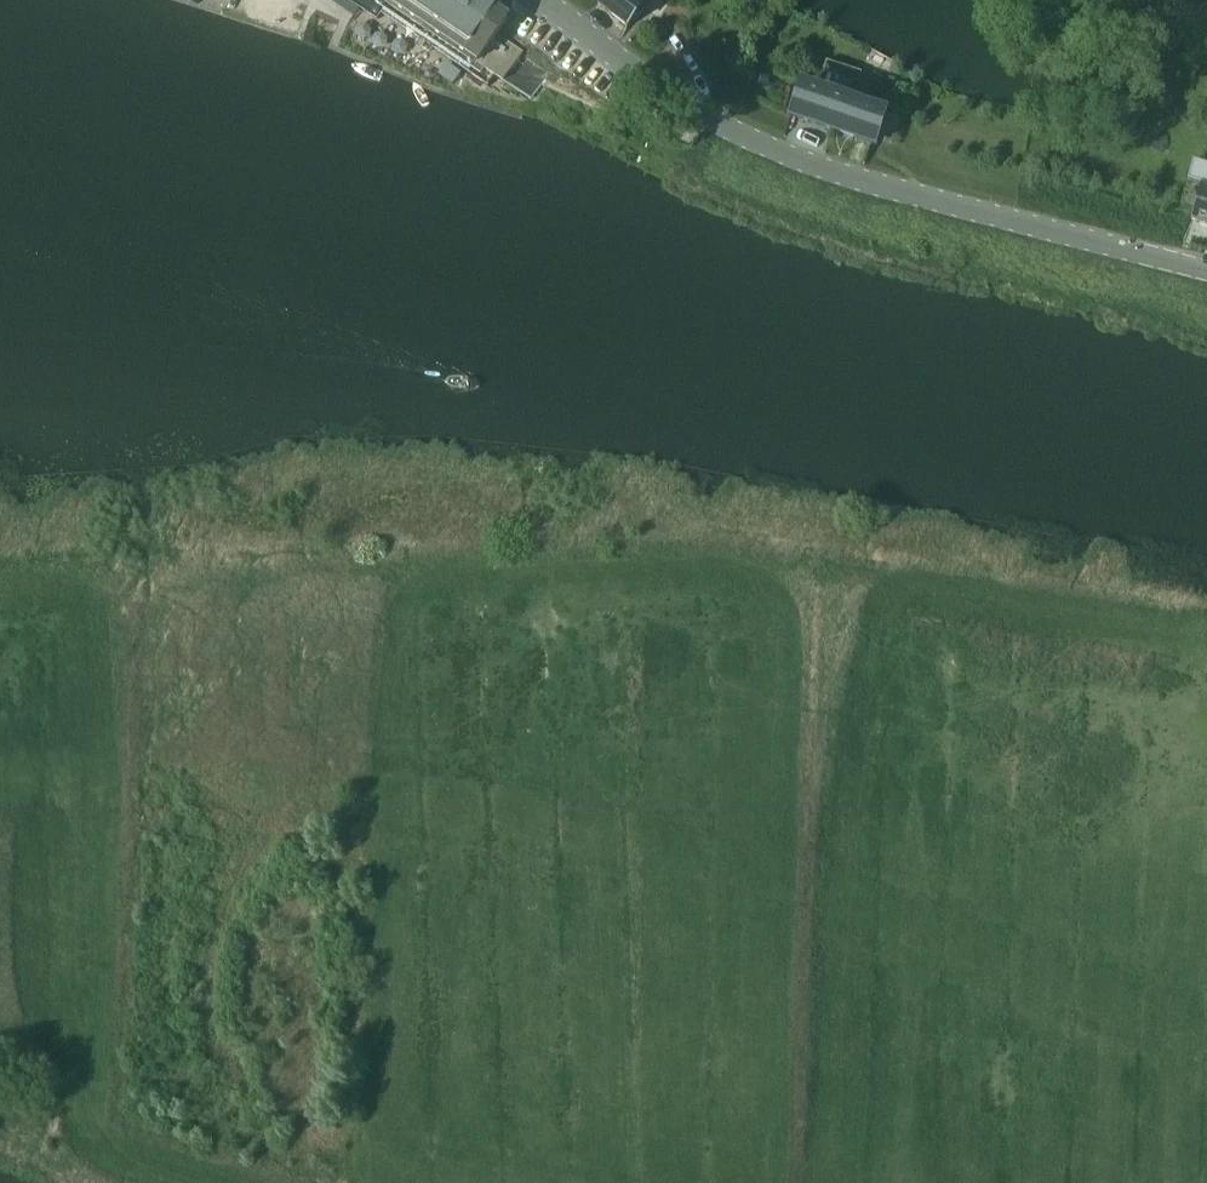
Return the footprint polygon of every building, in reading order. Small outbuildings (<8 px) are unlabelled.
[(378,18),(384,10),(446,52),(486,79),(492,70),(533,97),(549,73),(522,54),(496,36),(508,18),(498,11),(501,7),(500,6),(502,3),(498,0),(352,0),(378,18)] [(598,6),(627,28),(634,19),(635,18),(638,20),(644,12),(641,10),(648,0),(603,0),(598,6)] [(828,63),(823,84),(852,91),(857,70),(828,63)] [(801,89),(791,118),(871,145),(881,116),(801,89)] [(1188,185),(1201,189),(1203,189),(1203,192),(1201,191),(1196,208),(1192,223),(1206,227),(1206,169),(1206,168),(1193,165),(1189,180),(1188,185)]
